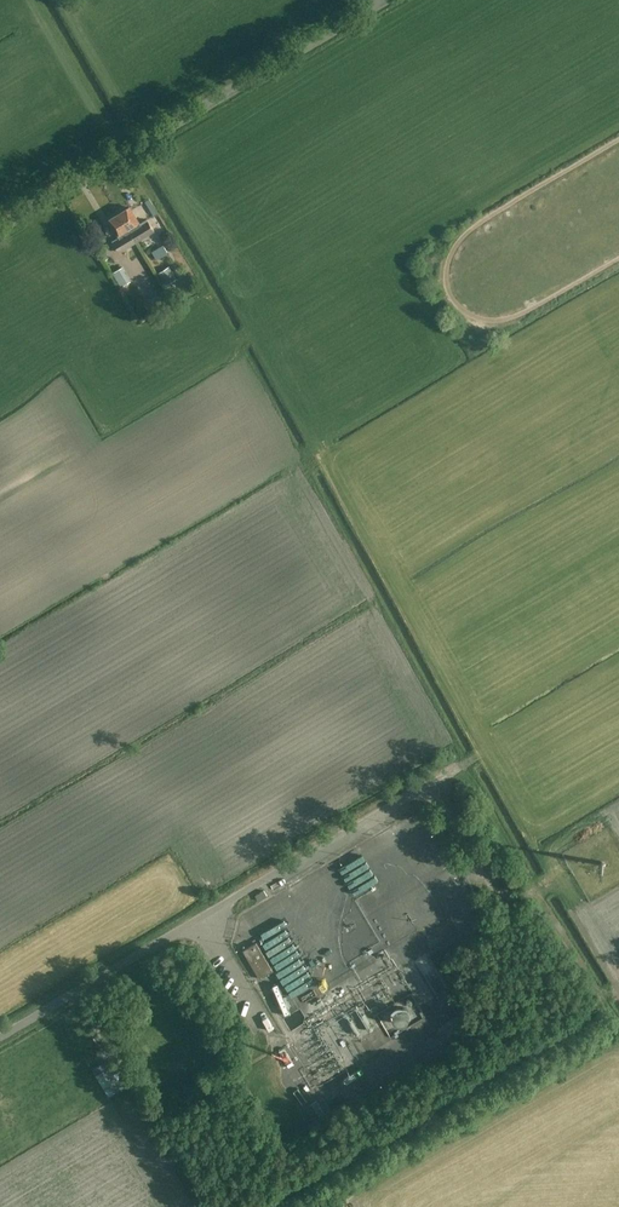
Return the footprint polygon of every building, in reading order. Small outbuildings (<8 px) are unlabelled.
[(68,206),(79,205),(78,193),(67,194),(68,206)] [(119,213),(137,241),(154,231),(147,219),(139,224),(129,207),(119,213)] [(137,241),(119,213),(109,220),(119,237),(113,241),(119,252),(137,241)] [(164,245),(152,252),(157,260),(168,253),(164,245)] [(124,263),(115,269),(123,282),(133,276),(124,263)] [(159,273),(167,285),(177,278),(169,266),(159,273)] [(162,293),(148,301),(154,311),(168,303),(162,293)] [(264,890),(255,895),(259,901),(267,895),(264,890)] [(243,950),(260,978),(273,970),(256,942),(243,950)] [(405,971),(420,991),(428,985),(413,965),(405,971)] [(397,1024),(399,1024),(400,1024),(402,1024),(403,1024),(404,1024),(406,1023),(407,1022),(408,1021),(408,1020),(409,1019),(409,1017),(409,1016),(409,1014),(409,1013),(408,1012),(408,1010),(406,1009),(405,1008),(404,1008),(403,1007),(401,1007),(400,1007),(398,1008),(397,1008),(396,1009),(395,1010),(394,1011),(393,1012),(392,1014),(392,1015),(392,1017),(393,1018),(393,1020),(394,1021),(395,1022),(396,1023),(397,1024)] [(364,1043),(363,1053),(374,1054),(375,1044),(364,1043)] [(120,1087),(112,1075),(105,1080),(114,1094),(129,1084),(128,1082),(120,1087)]
